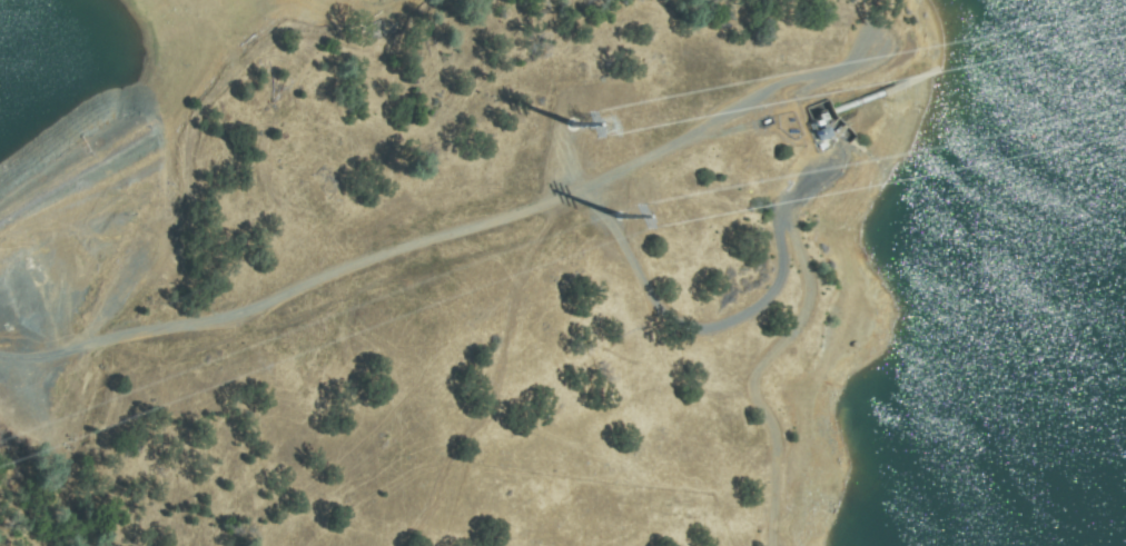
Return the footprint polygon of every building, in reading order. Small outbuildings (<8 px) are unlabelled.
[(816,126),(809,108),(833,98),(840,116),(816,126)]
